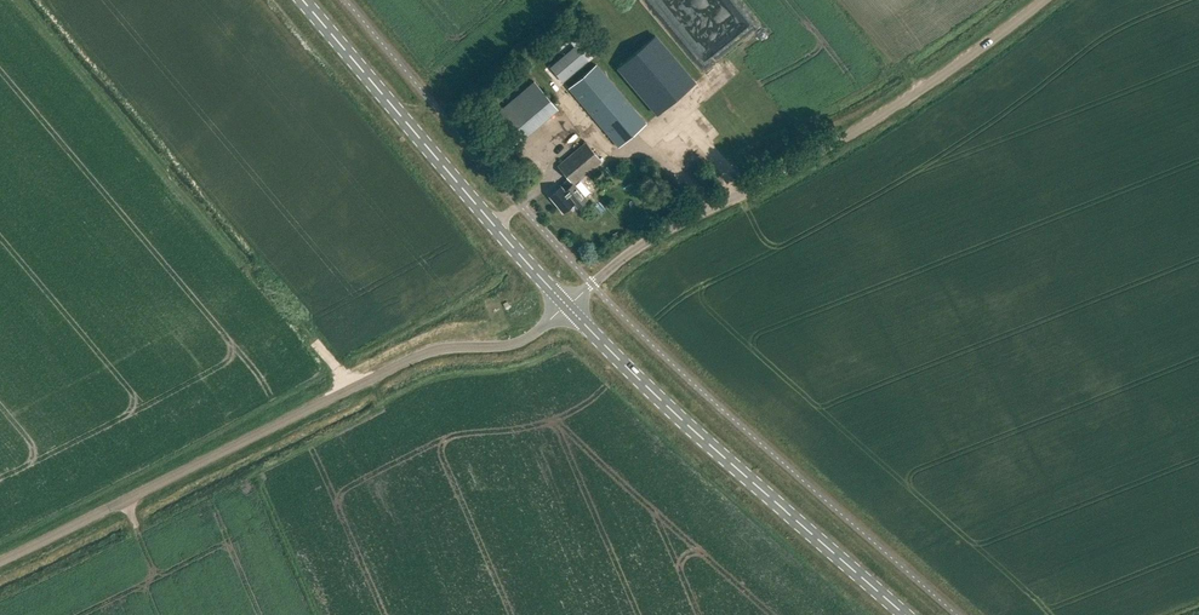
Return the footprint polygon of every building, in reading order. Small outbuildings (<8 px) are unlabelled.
[(617,67),(657,114),(695,82),(655,35),(617,67)] [(550,67),(563,81),(587,61),(574,47),(550,67)] [(597,65),(569,88),(618,147),(646,123),(597,65)] [(518,140),(557,109),(533,80),(495,110),(518,140)] [(549,196),(562,211),(573,203),(577,207),(587,199),(574,184),(602,161),(586,142),(558,165),(569,178),(560,185),(561,186),(549,196)]
